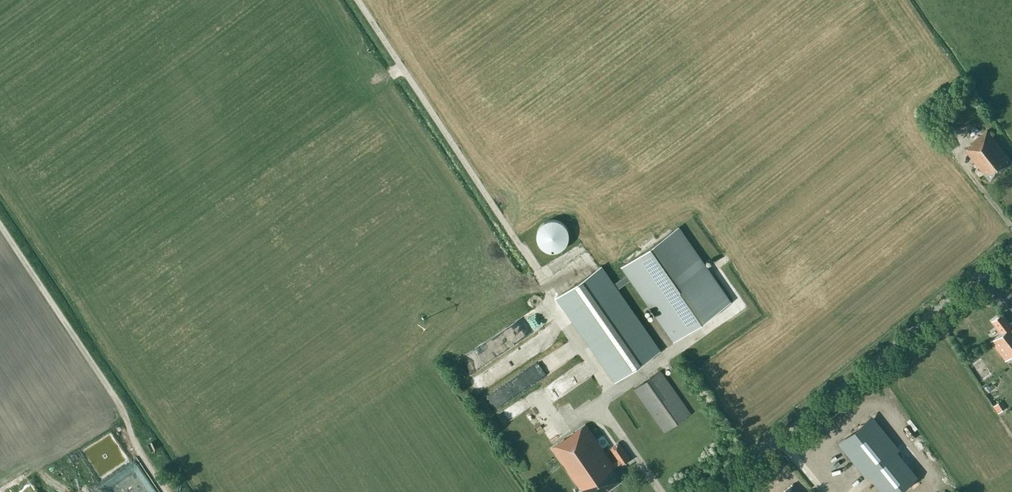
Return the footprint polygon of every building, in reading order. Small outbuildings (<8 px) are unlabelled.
[(965,149),(989,180),(1011,162),(1011,161),(987,129),(970,143),(971,144),(965,149)] [(569,232),(568,229),(567,226),(564,224),(562,222),(559,220),(556,219),(553,219),(550,219),(546,220),(544,222),(541,224),(539,226),(538,229),(537,232),(536,235),(537,239),(538,242),(539,245),(541,247),(544,249),(546,251),(550,252),(553,252),(556,252),(559,251),(562,249),(564,247),(567,245),(568,242),(569,239),(569,235),(569,232)] [(731,301),(679,227),(622,266),(674,340),(731,301)] [(658,351),(599,266),(558,295),(617,379),(658,351)] [(1010,322),(1002,312),(992,320),(1001,332),(991,340),(1005,359),(1011,354),(1011,323),(1011,321),(1010,322)] [(471,379),(529,342),(516,322),(458,359),(471,379)] [(535,341),(471,381),(479,394),(543,353),(535,341)] [(563,348),(485,397),(493,411),(572,361),(563,348)] [(556,393),(577,380),(571,370),(550,383),(553,388),(536,399),(541,407),(558,396),(556,393)] [(659,370),(634,388),(665,431),(690,413),(659,370)] [(566,398),(574,410),(594,396),(586,384),(566,398)] [(526,401),(516,405),(519,410),(528,407),(526,401)] [(500,418),(505,424),(516,415),(510,409),(500,418)] [(899,449),(873,418),(841,444),(866,476),(869,474),(884,491),(897,491),(917,476),(896,451),(899,449)] [(577,428),(576,426),(550,444),(583,491),(603,491),(626,476),(619,465),(621,464),(629,458),(618,441),(610,447),(618,459),(613,463),(584,423),(577,428)] [(849,491),(858,491),(865,484),(860,479),(849,491)] [(781,491),(800,491),(793,483),(781,491)]
